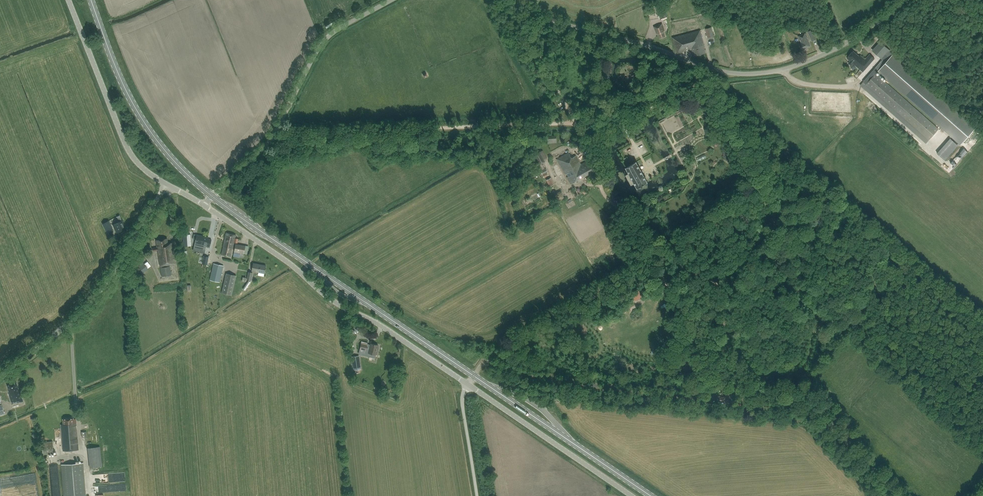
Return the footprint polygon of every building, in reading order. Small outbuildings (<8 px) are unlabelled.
[(664,6),(658,7),(658,10),(661,10),(662,17),(666,17),(664,6)] [(654,27),(657,34),(658,33),(660,38),(665,36),(663,31),(665,31),(662,24),(654,27)] [(706,29),(708,38),(714,36),(711,27),(706,29)] [(694,56),(706,53),(704,45),(700,30),(673,37),(677,53),(687,51),(687,50),(692,49),(694,56)] [(808,32),(812,41),(816,39),(812,30),(808,32)] [(806,47),(810,45),(805,33),(798,36),(801,42),(799,44),(802,50),(806,47)] [(926,144),(938,129),(876,74),(878,72),(960,145),(976,127),(890,52),(891,51),(883,44),(874,53),(881,59),(882,60),(863,82),(865,84),(862,87),(926,144)] [(847,58),(851,61),(849,63),(852,66),(854,64),(863,72),(875,58),(870,54),(865,60),(860,55),(859,56),(853,51),(847,58)] [(556,135),(547,136),(548,143),(557,143),(556,135)] [(950,138),(937,153),(945,160),(958,145),(950,138)] [(544,159),(547,158),(543,150),(534,154),(539,164),(542,163),(545,161),(544,159)] [(592,158),(581,164),(576,155),(571,158),(568,152),(556,159),(571,184),(597,169),(592,158)] [(642,172),(636,162),(631,165),(626,167),(629,173),(627,175),(632,184),(635,182),(638,188),(648,182),(642,172)] [(560,192),(554,195),(558,202),(564,199),(560,192)] [(122,231),(122,230),(126,228),(120,215),(117,216),(119,222),(113,225),(116,232),(118,232),(118,233),(119,234),(120,234),(122,233),(122,232),(122,231)] [(108,221),(103,224),(107,233),(111,230),(108,225),(110,224),(108,221)] [(226,233),(221,255),(231,257),(234,242),(237,243),(238,239),(235,238),(236,235),(226,233)] [(190,234),(183,235),(184,246),(191,246),(190,234)] [(206,247),(209,248),(211,240),(208,239),(208,237),(197,235),(194,247),(205,250),(206,247)] [(162,277),(171,275),(170,265),(177,264),(176,258),(174,258),(172,243),(168,243),(167,238),(156,240),(157,247),(153,248),(153,251),(158,250),(162,277)] [(245,249),(245,246),(236,244),(234,251),(233,256),(240,258),(240,255),(243,255),(244,253),(247,254),(248,249),(245,249)] [(139,266),(144,273),(148,270),(142,262),(141,264),(142,265),(139,266)] [(266,266),(253,263),(252,271),(264,274),(266,266)] [(220,278),(223,266),(214,264),(210,280),(219,282),(220,278)] [(222,293),(232,295),(236,276),(226,274),(222,293)] [(639,291),(631,296),(634,302),(642,297),(639,291)] [(367,344),(361,343),(360,349),(366,351),(365,354),(368,354),(369,353),(376,355),(378,345),(371,343),(370,346),(367,346),(367,344)] [(16,383),(7,386),(9,391),(10,391),(11,394),(10,394),(12,401),(17,400),(18,403),(23,401),(20,391),(18,392),(17,389),(18,388),(16,383)] [(73,419),(63,419),(63,425),(61,425),(63,451),(78,450),(76,424),(76,419),(73,419)] [(54,454),(53,441),(42,442),(43,455),(54,454)] [(88,448),(90,468),(102,467),(100,447),(88,448)] [(64,495),(86,495),(83,463),(61,465),(64,495)] [(97,491),(123,489),(122,482),(93,484),(93,487),(99,487),(99,490),(97,490),(97,491)]
